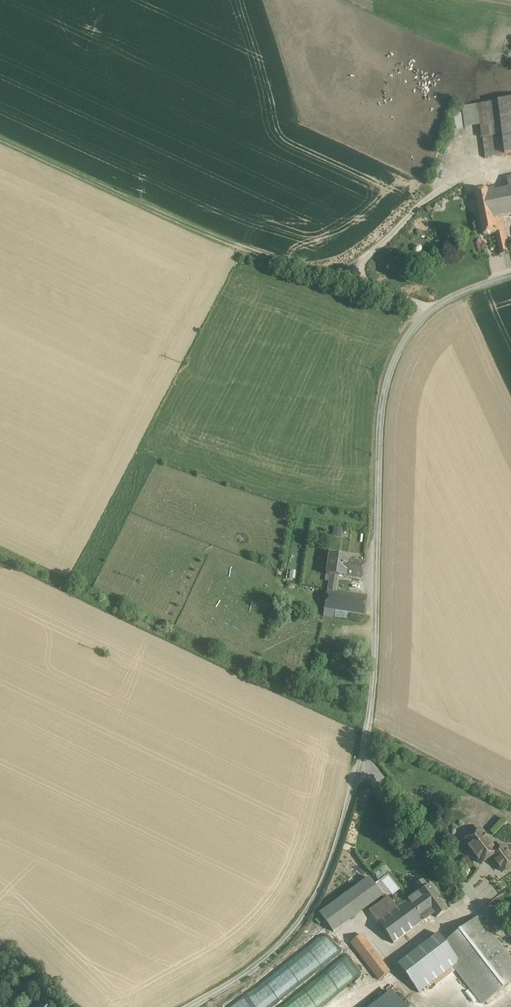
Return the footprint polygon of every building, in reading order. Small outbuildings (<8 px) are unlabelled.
[(499,103),(503,135),(506,156),(510,155),(510,101),(499,103)] [(499,103),(479,105),(481,126),(483,138),(503,135),(499,103)] [(479,105),(463,107),(465,128),(481,126),(479,105)] [(507,178),(510,190),(495,193),(495,189),(488,191),(494,218),(510,215),(510,177),(507,178)] [(488,191),(476,193),(484,235),(496,233),(494,220),(494,218),(488,191)] [(504,218),(494,220),(496,233),(500,255),(510,253),(504,218)] [(347,557),(330,554),(326,574),(326,575),(331,575),(338,577),(344,578),(345,576),(347,560),(347,557)] [(364,563),(347,560),(345,576),(362,579),(364,563)] [(367,597),(337,592),(338,577),(331,575),(330,582),(329,590),(327,590),(324,615),(335,616),(335,610),(364,615),(367,597)] [(496,851),(480,830),(464,842),(469,849),(468,851),(472,856),(474,856),(480,864),(490,857),(496,852),(496,851)] [(490,857),(502,872),(510,865),(510,858),(503,847),(496,851),(496,852),(490,857)] [(368,878),(319,914),(333,932),(382,896),(368,878)] [(446,911),(428,887),(427,887),(423,880),(414,887),(419,893),(408,901),(423,921),(433,914),(436,918),(446,911)] [(388,897),(369,911),(378,923),(397,909),(388,897)] [(397,909),(378,923),(393,944),(423,921),(408,901),(397,909)] [(444,942),(459,962),(454,966),(462,977),(483,1004),(510,982),(510,958),(478,916),(444,942)] [(376,955),(360,934),(350,942),(366,963),(376,955)] [(438,934),(397,965),(418,993),(454,966),(459,962),(444,942),(438,934)] [(320,959),(320,965),(323,965),(323,956),(332,956),(333,952),(331,952),(331,940),(317,940),(316,948),(318,948),(317,959),(320,959)] [(376,955),(366,963),(379,980),(389,972),(376,955)] [(454,966),(418,993),(427,1004),(462,977),(454,966)] [(354,1000),(359,1006),(371,1006),(397,987),(387,975),(354,1000)] [(375,1006),(412,1006),(398,989),(375,1006)]
